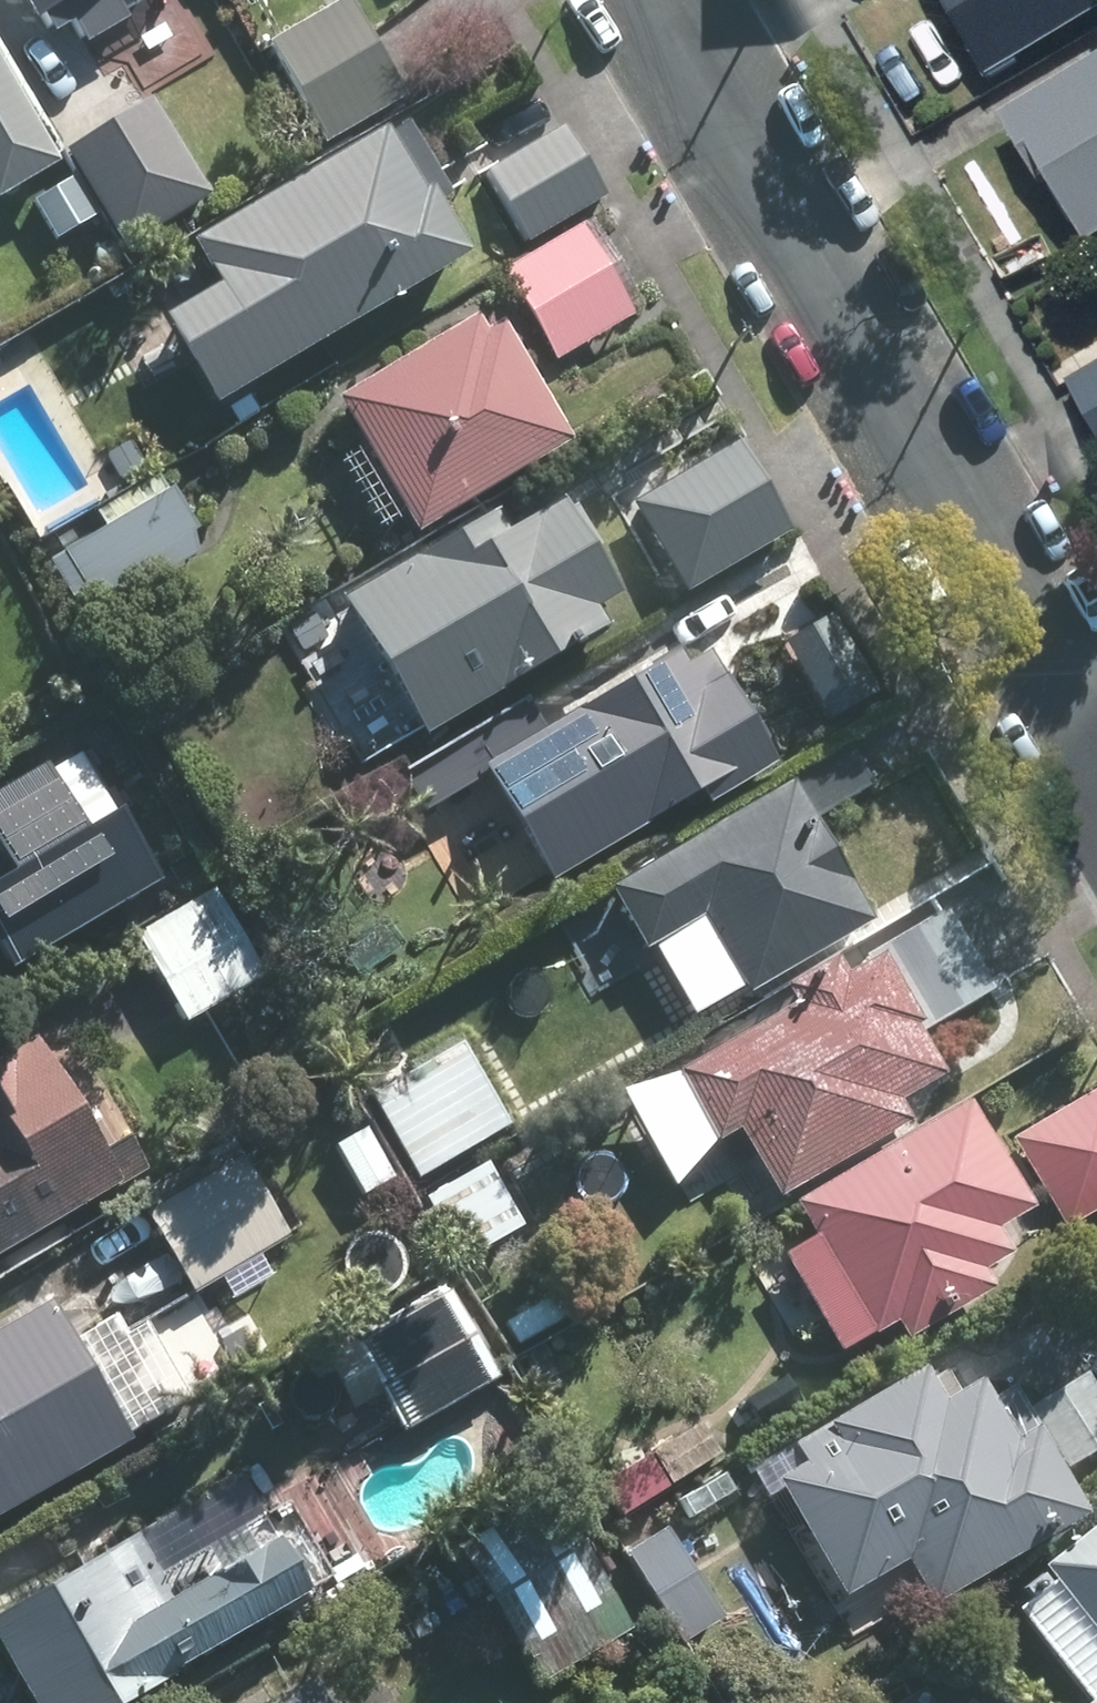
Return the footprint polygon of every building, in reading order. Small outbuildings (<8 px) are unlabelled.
[(36,21),(40,18),(51,36),(71,24),(84,45),(124,22),(112,1),(114,0),(24,0),(36,21)] [(348,0),(344,0),(268,43),(328,146),(407,101),(348,0)] [(994,82),(1096,21),(1096,0),(946,0),(994,82)] [(1004,116),(1048,193),(1058,187),(1093,247),(1096,244),(1096,63),(1004,116)] [(53,164),(0,73),(0,195),(53,164)] [(209,195),(149,100),(63,154),(123,249),(209,195)] [(447,198),(405,127),(385,138),(382,132),(185,247),(211,290),(157,321),(207,406),(463,257),(433,206),(447,198)] [(603,201),(558,128),(485,172),(531,245),(603,201)] [(636,314),(587,225),(501,272),(550,360),(636,314)] [(411,535),(565,446),(486,311),(332,399),(411,535)] [(1071,385),(1096,430),(1096,370),(1071,385)] [(791,530),(735,441),(629,507),(685,595),(791,530)] [(168,490),(48,562),(84,621),(204,550),(168,490)] [(617,602),(562,505),(503,538),(491,516),(344,600),(356,621),(351,623),(406,719),(409,718),(420,737),(602,634),(592,616),(617,602)] [(698,643),(481,770),(548,885),(765,759),(698,643)] [(158,871),(79,743),(0,791),(0,968),(158,871)] [(826,850),(789,785),(608,890),(644,952),(700,919),(745,996),(869,924),(826,850)] [(263,978),(213,890),(133,935),(184,1023),(263,978)] [(989,989),(943,912),(879,950),(925,1027),(989,989)] [(778,1198),(905,1124),(891,1101),(935,1075),(908,1028),(915,1023),(876,958),(842,978),(832,961),(781,991),(792,1011),(678,1078),(718,1144),(739,1132),(778,1198)] [(50,1227),(48,1225),(118,1184),(33,1040),(0,1059),(0,1256),(50,1227)] [(506,1124),(458,1043),(364,1099),(412,1179),(506,1124)] [(1096,1209),(1096,1092),(1014,1139),(1064,1228),(1096,1209)] [(978,1272),(1006,1256),(991,1230),(1026,1210),(964,1103),(790,1203),(810,1238),(782,1255),(839,1353),(894,1322),(904,1339),(989,1290),(978,1272)] [(192,1291),(286,1237),(240,1156),(145,1209),(192,1291)] [(521,1229),(485,1165),(421,1200),(458,1265),(521,1229)] [(400,1433),(496,1379),(447,1291),(350,1345),(400,1433)] [(48,1304),(0,1331),(0,1514),(127,1441),(48,1304)] [(563,1334),(549,1310),(501,1338),(514,1362),(563,1334)] [(939,1402),(921,1370),(763,1462),(842,1597),(907,1560),(932,1604),(1082,1517),(1010,1393),(991,1404),(976,1380),(939,1402)] [(1096,1448),(1096,1394),(1085,1375),(1031,1410),(1068,1467),(1096,1448)] [(718,1455),(699,1423),(650,1453),(670,1485),(718,1455)] [(664,1489),(645,1457),(574,1500),(594,1532),(664,1489)] [(29,1702),(126,1702),(307,1597),(235,1475),(0,1612),(0,1653),(29,1702)] [(452,1553),(533,1686),(629,1629),(549,1495),(452,1553)] [(1040,1565),(1096,1640),(1096,1522),(1040,1565)] [(722,1616),(667,1527),(622,1554),(677,1643),(722,1616)] [(306,1680),(268,1702),(320,1702),(306,1680)]
